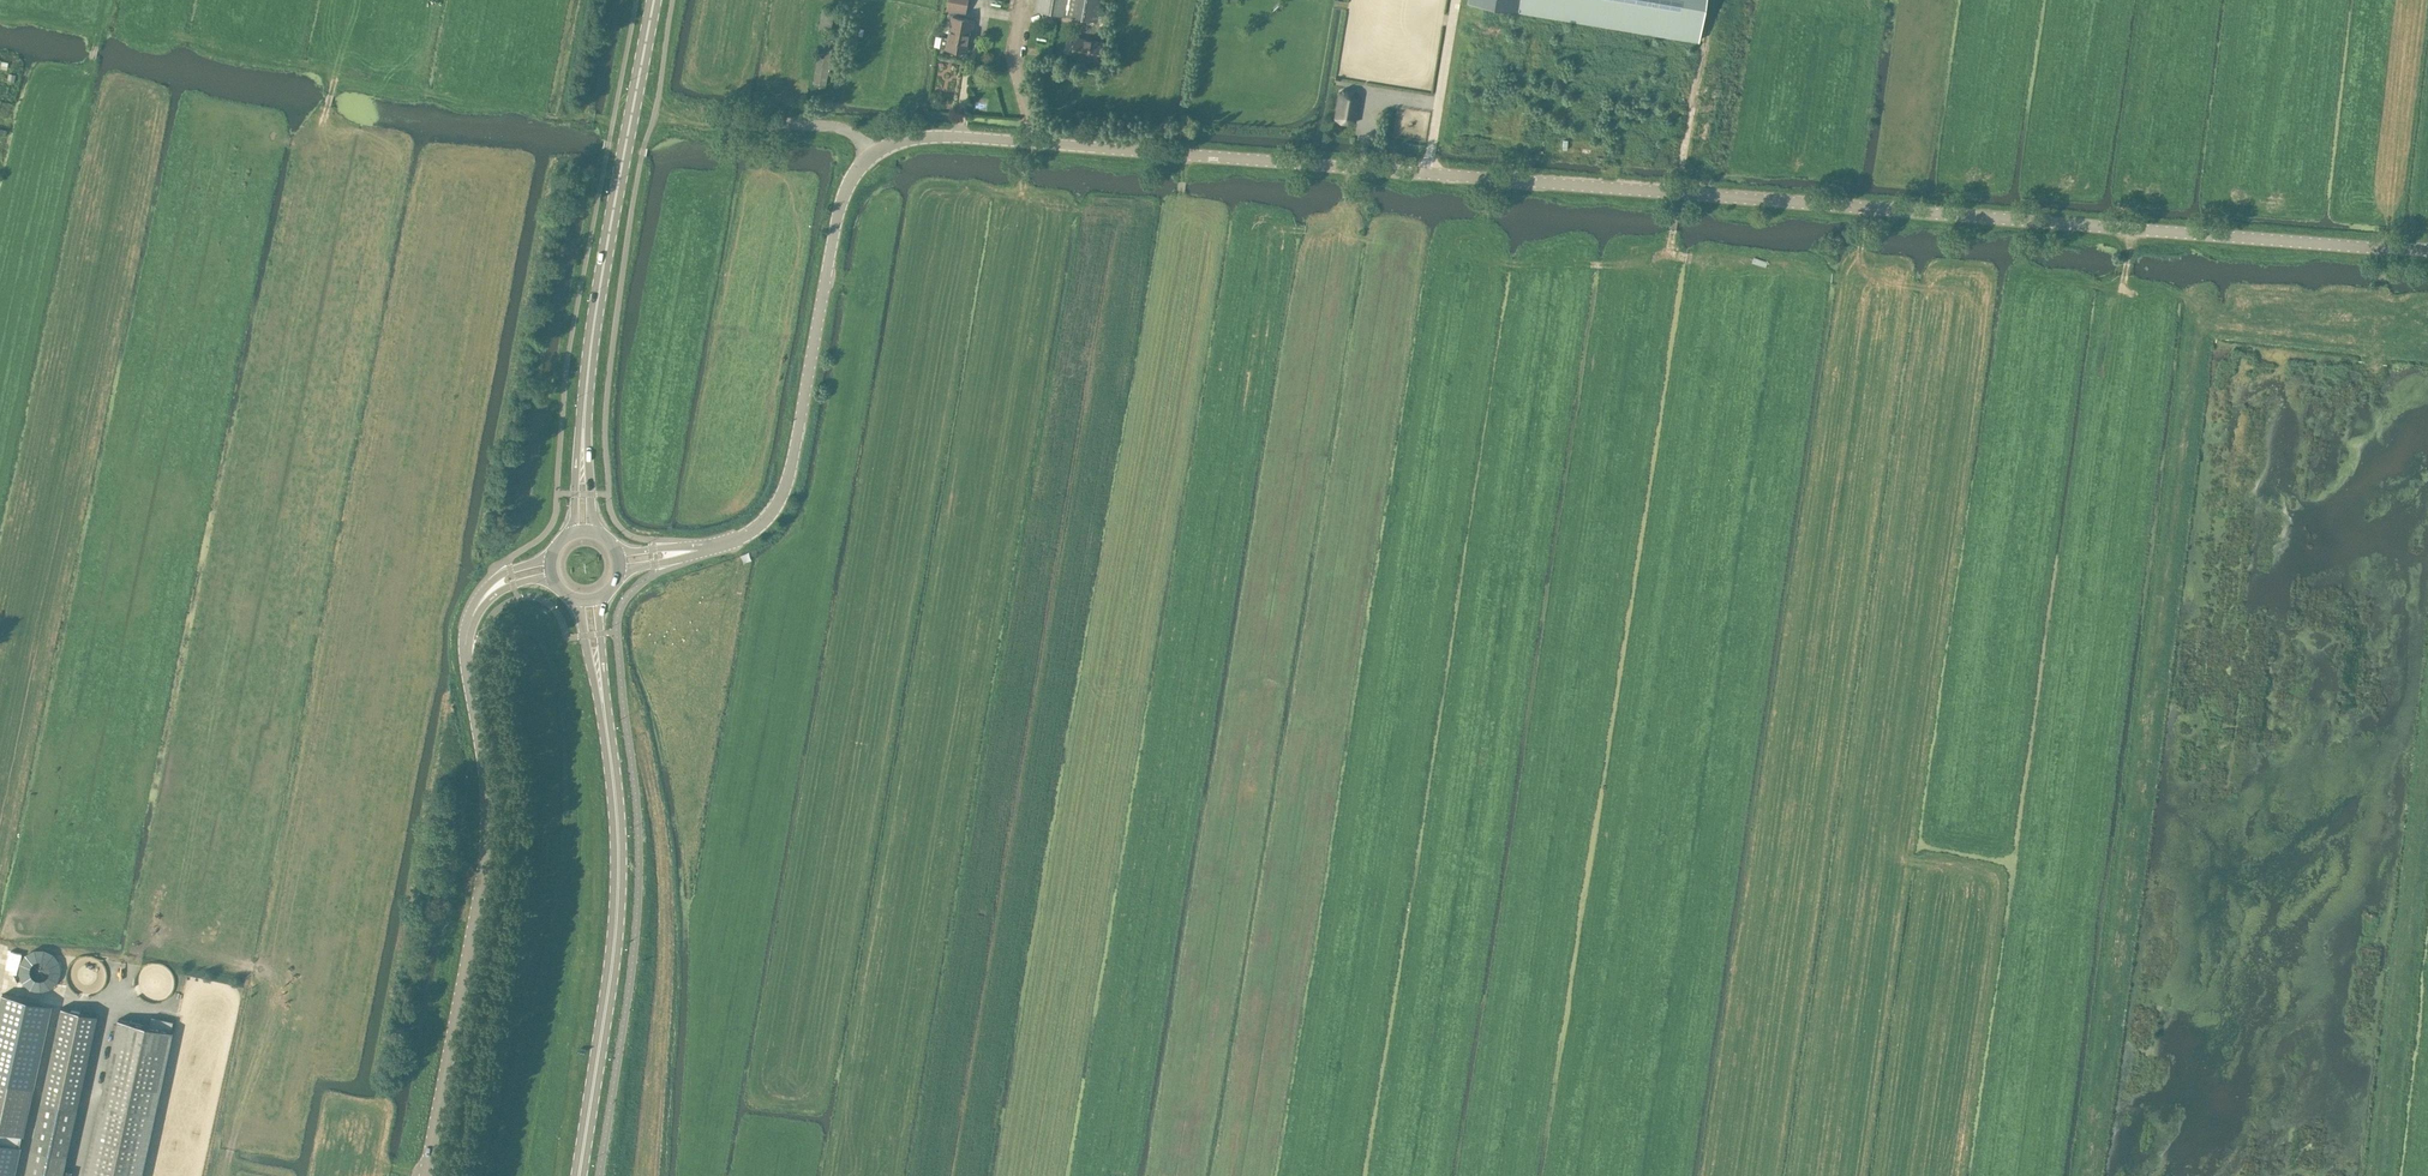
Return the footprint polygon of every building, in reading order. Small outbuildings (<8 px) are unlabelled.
[(967,0),(948,0),(946,9),(965,13),(967,0)] [(1034,10),(1097,22),(1101,0),(1036,0),(1034,10)] [(1468,1),(1700,40),(1707,0),(1469,0),(1468,1)] [(834,10),(823,8),(819,28),(831,30),(834,10)] [(963,52),(963,51),(965,52),(969,28),(972,29),(973,20),(952,16),(949,36),(941,35),(939,46),(947,48),(946,48),(955,50),(955,51),(955,52),(955,53),(956,53),(956,54),(957,54),(958,55),(959,55),(960,55),(960,54),(961,54),(962,53),(963,52)] [(1101,42),(1074,37),(1071,55),(1097,60),(1101,42)] [(1335,118),(1341,122),(1348,124),(1355,121),(1359,95),(1354,91),(1346,89),(1339,92),(1335,118)] [(21,1145),(20,1145),(22,1134),(23,1134),(33,1087),(22,1084),(40,1001),(2,993),(0,1004),(0,1175),(14,1175),(21,1145)] [(97,1014),(62,1007),(25,1175),(62,1175),(97,1014)] [(118,1019),(84,1175),(141,1175),(173,1030),(118,1019)] [(103,1084),(106,1070),(99,1068),(96,1083),(103,1084)]
